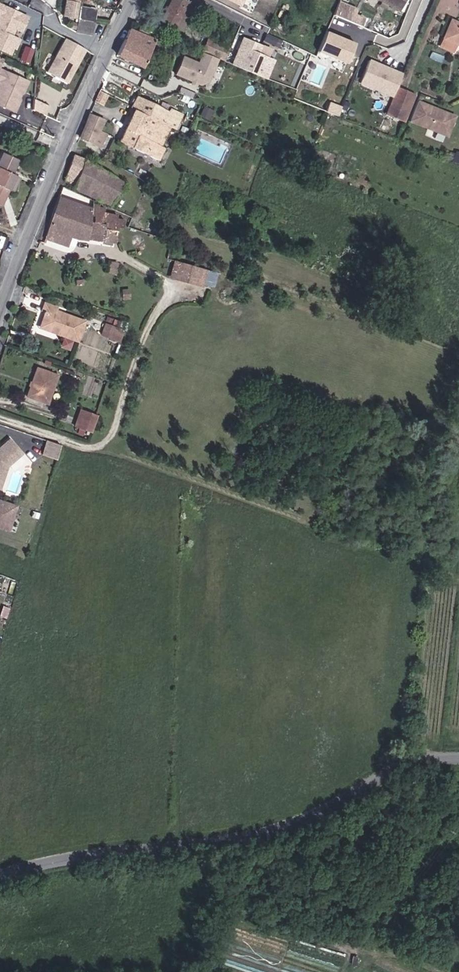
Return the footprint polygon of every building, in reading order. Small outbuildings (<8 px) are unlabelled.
[(77,3),(77,0),(63,0),(60,18),(74,21),(74,20),(76,6),(77,3)] [(196,7),(181,0),(171,0),(161,23),(184,33),(187,25),(189,22),(196,7)] [(394,9),(399,0),(377,0),(394,9)] [(76,21),(93,24),(95,9),(76,6),(74,20),(76,21)] [(18,31),(21,24),(24,25),(26,18),(0,7),(0,51),(10,55),(13,49),(15,49),(18,41),(10,38),(14,30),(18,31)] [(448,19),(435,49),(450,55),(455,44),(458,45),(458,24),(448,19)] [(90,39),(93,24),(76,21),(74,35),(90,39)] [(117,55),(142,68),(155,42),(150,40),(151,36),(147,34),(145,37),(129,30),(117,55)] [(327,31),(319,51),(350,63),(358,44),(327,31)] [(245,37),(234,63),(269,78),(277,60),(270,57),(274,50),(245,37)] [(202,50),(223,60),(228,48),(207,38),(202,50)] [(82,51),(64,40),(45,74),(64,84),(82,51)] [(25,46),(22,59),(31,61),(34,48),(25,46)] [(218,58),(202,52),(198,63),(183,56),(171,84),(195,95),(204,92),(218,58)] [(370,61),(361,87),(394,99),(398,88),(403,73),(370,61)] [(13,112),(17,104),(14,99),(16,94),(22,94),(27,82),(0,70),(0,106),(13,112)] [(417,96),(398,88),(394,99),(387,114),(406,123),(417,96)] [(106,97),(98,93),(93,102),(101,106),(106,97)] [(136,96),(130,109),(134,111),(169,129),(173,132),(180,115),(167,109),(165,111),(136,96)] [(48,108),(34,101),(34,112),(44,117),(48,108)] [(458,116),(420,101),(412,121),(450,136),(458,116)] [(169,129),(134,111),(119,141),(159,163),(165,151),(162,149),(160,148),(169,129)] [(102,120),(88,114),(80,133),(76,144),(96,152),(105,134),(98,130),(102,120)] [(9,192),(14,179),(11,177),(18,162),(2,155),(0,159),(0,211),(1,212),(9,192)] [(99,167),(71,157),(63,181),(71,185),(70,188),(110,207),(117,197),(125,185),(99,167)] [(14,179),(9,192),(14,194),(20,181),(14,179)] [(91,201),(60,187),(48,222),(43,244),(65,251),(70,236),(116,250),(123,227),(101,219),(103,211),(90,206),(91,201)] [(205,272),(173,263),(168,277),(201,286),(205,272)] [(72,343),(79,324),(52,315),(53,310),(39,305),(37,313),(41,315),(36,329),(50,335),(52,330),(56,332),(54,337),(72,343)] [(102,335),(122,342),(126,330),(106,323),(102,335)] [(49,377),(29,370),(19,399),(39,406),(49,377)] [(72,429),(86,434),(92,418),(78,413),(72,429)] [(19,447),(5,433),(0,438),(0,472),(4,460),(19,447)] [(57,442),(45,437),(41,453),(53,457),(57,442)] [(15,501),(0,495),(0,525),(5,527),(15,501)]
